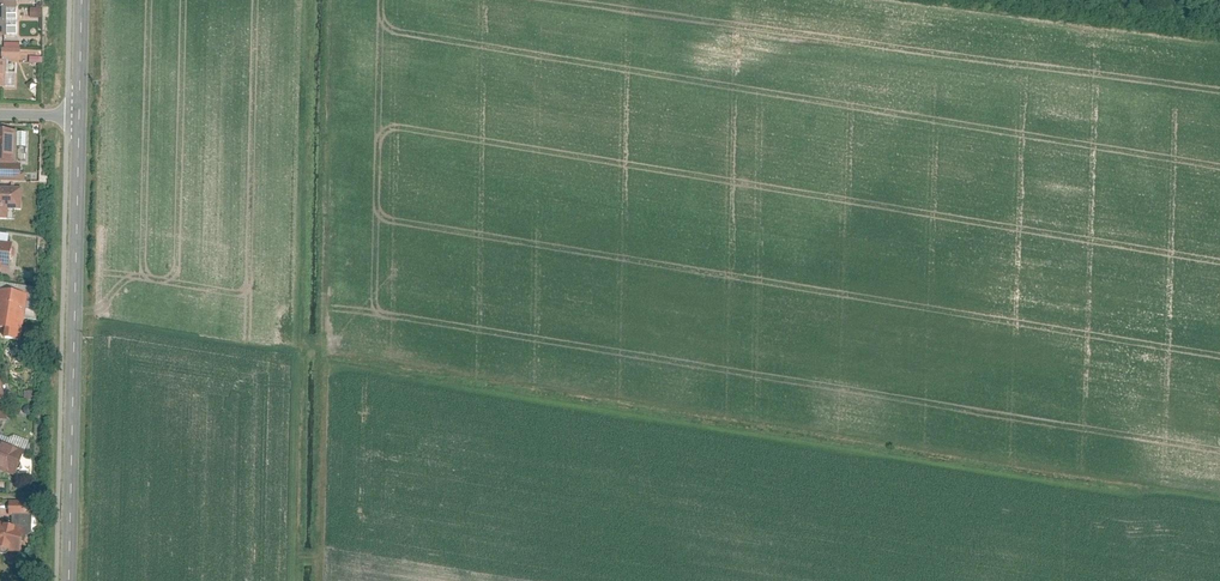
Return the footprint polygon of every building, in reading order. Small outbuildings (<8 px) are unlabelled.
[(15,162),(17,129),(0,129),(0,162),(15,162)] [(28,171),(4,171),(4,181),(28,180),(28,171)] [(9,209),(22,209),(22,186),(0,186),(0,218),(9,218),(9,209)] [(0,272),(10,273),(13,246),(0,245),(0,275),(0,272)] [(0,292),(0,331),(3,331),(1,342),(23,345),(29,297),(0,292)] [(25,391),(25,400),(34,401),(34,391),(25,391)] [(7,420),(9,405),(0,404),(0,420),(7,420)] [(16,476),(27,450),(0,440),(0,469),(16,476)] [(10,501),(9,514),(32,514),(32,502),(10,501)] [(20,555),(27,529),(0,522),(0,550),(20,555)]
